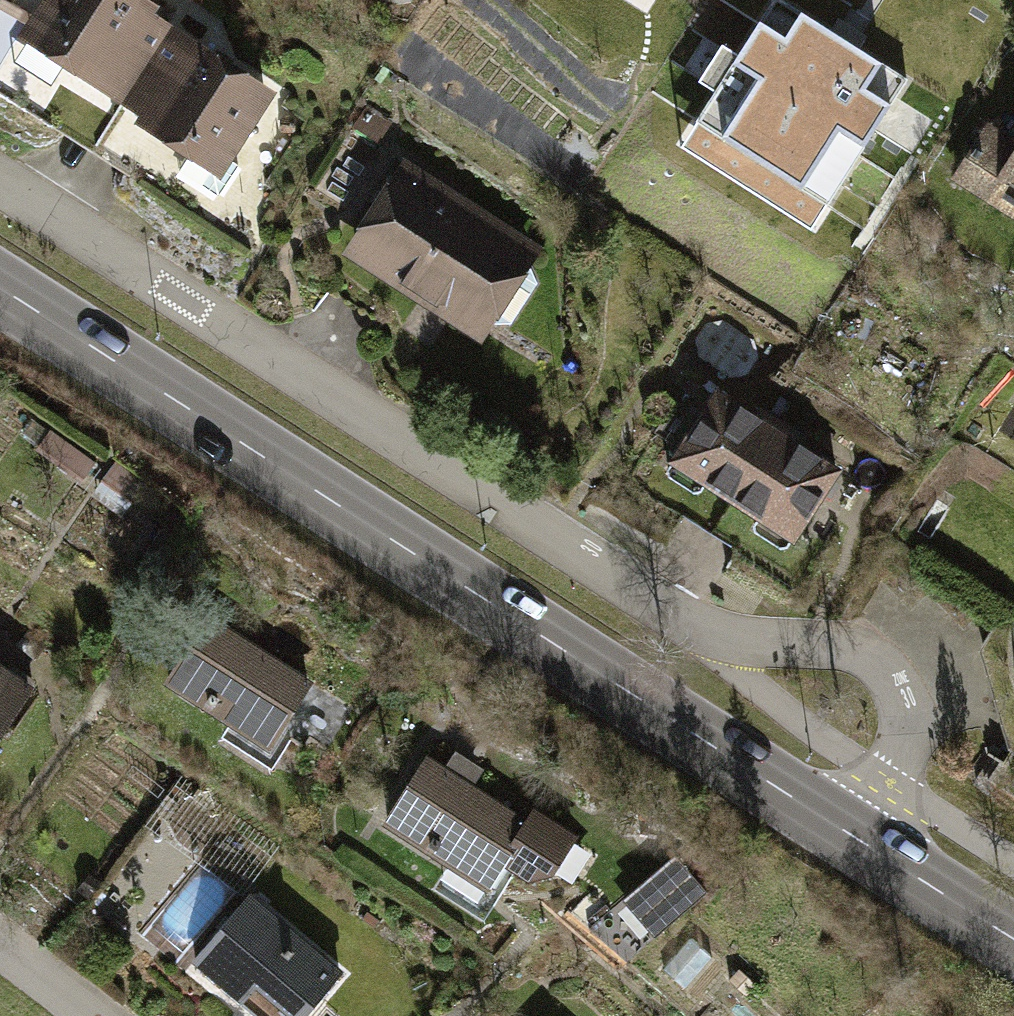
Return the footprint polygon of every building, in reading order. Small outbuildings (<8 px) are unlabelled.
[(119,111),(176,25),(138,0),(41,0),(14,42),(119,111)] [(632,9),(638,0),(619,0),(632,9)] [(699,125),(827,205),(905,81),(777,1),(699,125)] [(176,25),(119,111),(222,179),(279,94),(176,25)] [(1013,209),(1013,149),(987,132),(960,176),(1013,209)] [(329,262),(484,357),(548,253),(393,159),(329,262)] [(653,488),(731,534),(788,436),(711,390),(653,488)] [(788,436),(731,534),(794,571),(852,473),(788,436)] [(166,693),(275,765),(326,689),(217,617),(166,693)] [(0,661),(0,744),(39,687),(0,661)] [(424,750),(371,825),(521,930),(574,855),(424,750)] [(242,1015),(323,1015),(356,980),(253,888),(184,964),(242,1015)]
